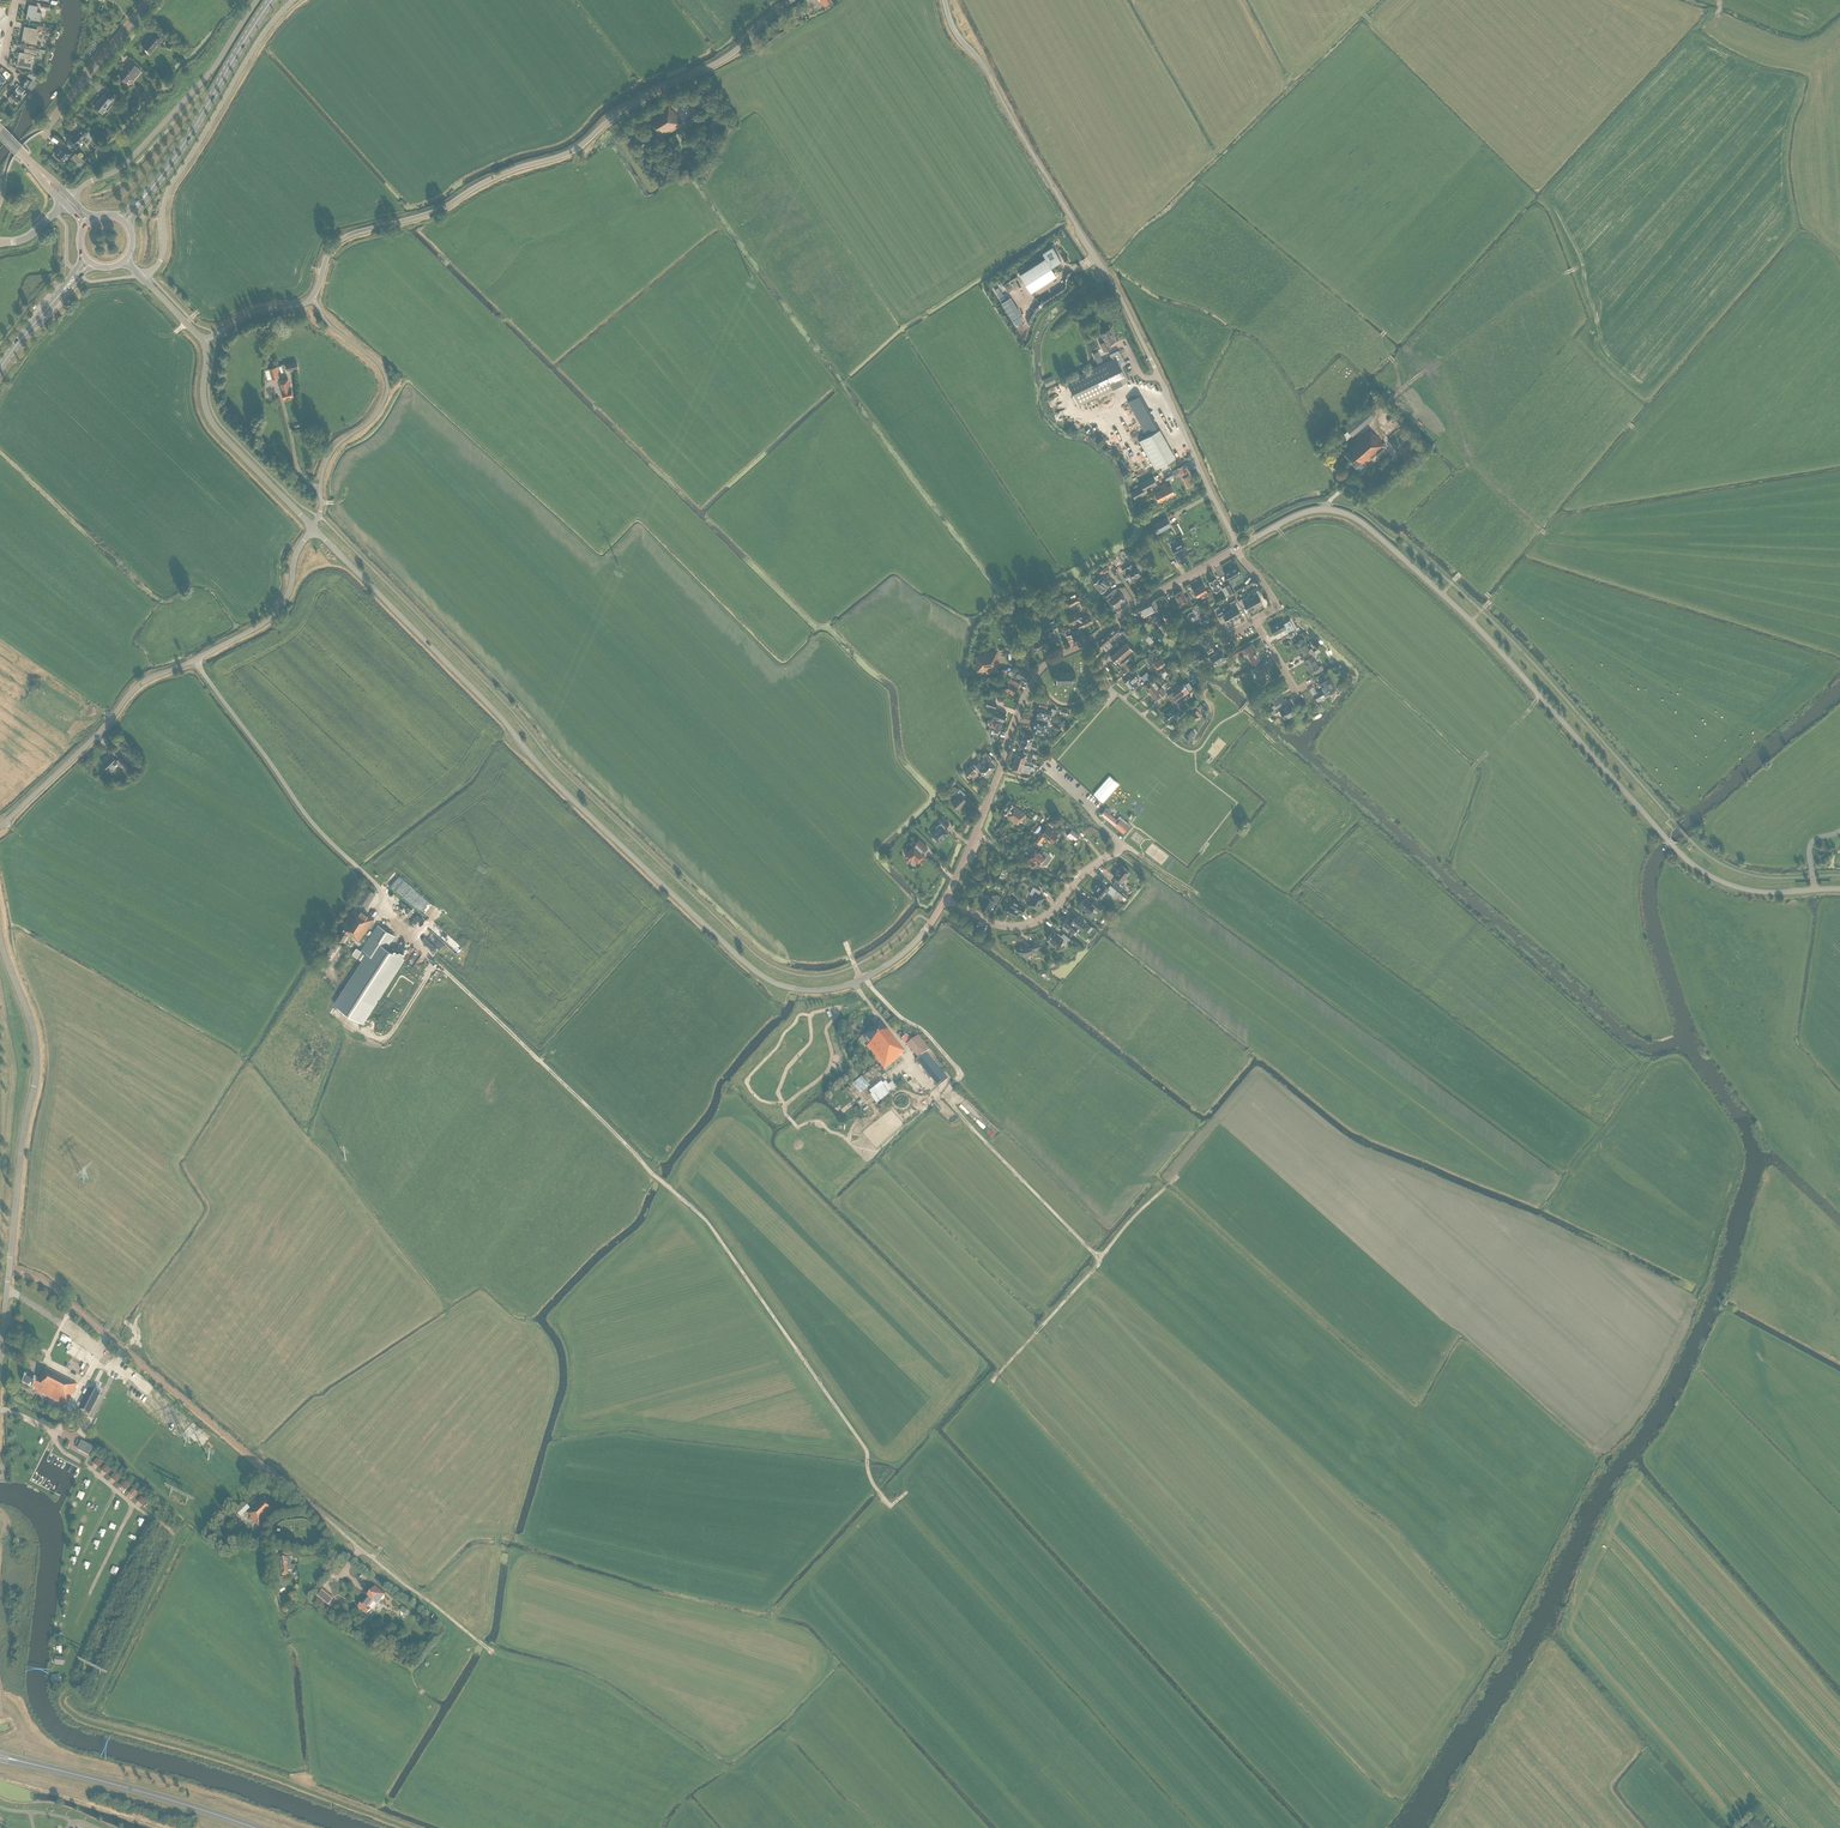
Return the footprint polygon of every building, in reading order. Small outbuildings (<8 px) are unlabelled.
[(26,19),(40,21),(41,13),(37,12),(38,6),(28,4),(26,19)] [(785,19),(789,24),(799,18),(796,12),(785,19)] [(28,43),(36,44),(37,36),(36,35),(37,29),(24,27),(22,40),(28,41),(28,43)] [(160,40),(161,41),(163,38),(157,33),(155,36),(153,34),(143,47),(150,52),(160,40)] [(19,52),(17,66),(31,68),(33,61),(34,55),(36,56),(37,51),(25,48),(24,53),(19,52)] [(138,68),(133,64),(132,65),(131,64),(129,67),(127,66),(119,76),(123,79),(122,80),(122,81),(124,82),(125,82),(125,81),(126,82),(129,78),(133,80),(141,70),(138,68)] [(20,84),(25,87),(29,80),(24,77),(20,84)] [(16,89),(14,92),(14,91),(10,96),(8,98),(12,102),(15,100),(17,102),(21,98),(18,95),(20,93),(23,89),(19,85),(16,89)] [(104,94),(94,107),(101,113),(104,109),(107,111),(113,103),(112,102),(115,99),(109,94),(107,96),(104,94)] [(659,137),(660,138),(683,124),(682,123),(681,124),(672,109),(671,109),(668,104),(643,120),(651,132),(639,140),(644,146),(659,137)] [(683,130),(688,139),(703,129),(695,117),(690,120),(689,119),(686,121),(689,126),(683,130)] [(77,148),(79,145),(78,144),(81,140),(86,144),(90,140),(89,139),(90,138),(89,133),(88,131),(83,127),(76,136),(75,135),(73,138),(71,136),(67,141),(75,148),(76,147),(77,148)] [(108,127),(103,132),(110,137),(114,131),(112,130),(111,129),(109,127),(108,127)] [(689,139),(695,148),(701,143),(696,137),(692,137),(689,139)] [(95,150),(94,152),(96,154),(102,148),(101,146),(99,145),(97,143),(94,147),(95,148),(95,150)] [(64,162),(66,159),(69,161),(70,159),(80,166),(81,165),(84,167),(87,162),(84,160),(75,153),(73,155),(71,153),(66,150),(66,149),(64,147),(64,148),(62,147),(59,151),(55,156),(61,160),(60,160),(63,162),(64,162)] [(1052,248),(1042,254),(1045,259),(1020,276),(1030,292),(1056,276),(1051,267),(1061,261),(1052,248)] [(1025,318),(1011,295),(1001,301),(1015,323),(1025,318)] [(1111,348),(1109,344),(1115,341),(1110,330),(1100,334),(1104,342),(1100,344),(1104,352),(1111,348)] [(1112,359),(1066,381),(1078,405),(1127,382),(1119,366),(1120,366),(1121,364),(1120,363),(1123,362),(1123,360),(1119,351),(1117,351),(1110,355),(1112,359)] [(272,371),(274,379),(280,377),(278,369),(272,371)] [(1055,382),(1052,376),(1043,380),(1046,387),(1055,382)] [(291,390),(288,379),(280,382),(284,398),(293,396),(292,389),(291,390)] [(1128,402),(1145,433),(1157,426),(1140,395),(1128,402)] [(1353,434),(1376,414),(1367,404),(1344,424),(1353,434)] [(1159,429),(1139,441),(1155,469),(1175,457),(1159,429)] [(1367,461),(1368,462),(1386,447),(1375,434),(1374,434),(1370,430),(1361,437),(1360,436),(1356,439),(1358,440),(1349,448),(1351,450),(1345,454),(1350,460),(1349,460),(1351,462),(1352,462),(1356,467),(1362,463),(1363,464),(1367,461)] [(1183,478),(1187,487),(1192,484),(1188,475),(1186,472),(1183,466),(1172,471),(1174,475),(1180,472),(1183,478)] [(1163,475),(1166,481),(1173,477),(1171,471),(1163,475)] [(1145,493),(1144,491),(1157,485),(1153,477),(1140,483),(1142,487),(1131,493),(1134,499),(1145,493)] [(1167,487),(1165,483),(1163,484),(1169,496),(1174,493),(1170,485),(1167,487)] [(1163,499),(1169,496),(1163,484),(1160,485),(1162,490),(1159,491),(1154,494),(1158,501),(1163,499)] [(1166,517),(1152,524),(1157,532),(1170,525),(1166,517)] [(1166,552),(1170,558),(1173,556),(1170,550),(1172,549),(1168,542),(1163,545),(1166,552)] [(1182,542),(1171,548),(1175,555),(1176,554),(1176,555),(1181,563),(1187,560),(1183,551),(1186,549),(1182,542)] [(1115,557),(1118,562),(1125,559),(1122,554),(1115,557)] [(1097,568),(1101,574),(1109,568),(1106,562),(1097,568)] [(1140,575),(1136,568),(1134,570),(1131,565),(1123,571),(1131,583),(1137,579),(1136,578),(1140,575)] [(1236,567),(1224,574),(1228,581),(1229,581),(1230,583),(1225,586),(1230,594),(1233,593),(1235,592),(1232,586),(1235,584),(1232,579),(1240,574),(1238,571),(1239,571),(1238,569),(1238,570),(1236,567)] [(1094,584),(1101,593),(1110,585),(1103,576),(1094,584)] [(1215,579),(1209,582),(1214,591),(1215,590),(1218,589),(1219,590),(1219,591),(1219,592),(1221,595),(1224,593),(1226,597),(1229,594),(1225,586),(1222,588),(1221,586),(1219,586),(1217,582),(1215,579)] [(1205,596),(1203,593),(1207,591),(1203,585),(1193,591),(1196,597),(1200,595),(1202,599),(1205,596)] [(1112,591),(1105,596),(1108,599),(1107,600),(1114,608),(1125,599),(1118,591),(1117,591),(1116,590),(1113,592),(1112,591)] [(1252,593),(1253,596),(1250,598),(1255,608),(1262,604),(1259,598),(1261,596),(1258,590),(1252,593)] [(1186,600),(1188,605),(1192,603),(1189,596),(1185,598),(1182,591),(1175,595),(1180,604),(1186,600)] [(1078,596),(1066,602),(1069,607),(1080,601),(1080,600),(1078,597),(1078,596)] [(1249,612),(1255,608),(1250,598),(1246,600),(1245,597),(1239,601),(1242,607),(1245,606),(1249,612)] [(1149,604),(1139,609),(1143,617),(1155,611),(1156,612),(1159,610),(1154,600),(1153,600),(1151,603),(1149,604)] [(1229,603),(1232,608),(1229,610),(1234,620),(1241,616),(1238,610),(1240,608),(1237,602),(1236,602),(1235,600),(1229,603)] [(1199,604),(1194,607),(1194,608),(1193,608),(1192,612),(1191,612),(1189,612),(1188,613),(1187,614),(1187,616),(1187,617),(1187,618),(1188,619),(1188,621),(1190,621),(1191,622),(1192,622),(1193,622),(1195,621),(1196,620),(1196,619),(1197,618),(1199,619),(1199,620),(1200,621),(1200,622),(1201,624),(1202,624),(1203,625),(1205,625),(1206,625),(1207,624),(1208,623),(1209,622),(1209,621),(1210,620),(1209,618),(1209,617),(1208,616),(1207,615),(1206,615),(1204,615),(1203,615),(1202,615),(1201,616),(1199,615),(1200,610),(1201,605),(1199,604)] [(1228,624),(1234,620),(1229,610),(1225,612),(1223,608),(1220,610),(1218,606),(1214,609),(1220,620),(1224,618),(1228,624)] [(1155,612),(1150,615),(1152,618),(1159,626),(1159,627),(1161,629),(1162,630),(1166,626),(1163,623),(1165,622),(1158,614),(1161,613),(1161,612),(1160,611),(1160,610),(1159,610),(1156,612),(1155,612)] [(1072,623),(1073,625),(1077,623),(1080,628),(1092,622),(1089,616),(1088,617),(1087,615),(1081,618),(1078,611),(1066,616),(1070,624),(1072,623)] [(1035,652),(1059,639),(1053,628),(1057,626),(1053,620),(1049,622),(1051,626),(1041,632),(1044,637),(1031,644),(1035,652)] [(1294,629),(1290,620),(1284,624),(1282,621),(1271,628),(1275,635),(1284,630),(1286,633),(1294,629)] [(1105,636),(1110,641),(1118,634),(1119,635),(1121,632),(1121,631),(1117,626),(1105,636)] [(1073,639),(1075,644),(1086,639),(1083,632),(1078,634),(1077,632),(1071,635),(1070,635),(1066,637),(1068,642),(1073,639)] [(1203,651),(1205,655),(1213,650),(1211,647),(1214,645),(1208,634),(1200,639),(1206,649),(1203,651)] [(1105,636),(1097,643),(1106,654),(1108,652),(1114,647),(1109,641),(1110,641),(1105,636)] [(1304,653),(1306,656),(1314,652),(1312,648),(1309,650),(1303,640),(1294,645),(1300,655),(1304,653)] [(1128,668),(1124,663),(1120,659),(1129,651),(1132,649),(1126,643),(1111,656),(1116,662),(1113,664),(1123,675),(1130,669),(1128,668)] [(1254,651),(1253,652),(1251,650),(1253,648),(1251,645),(1241,651),(1243,653),(1245,654),(1246,653),(1253,665),(1259,662),(1256,658),(1258,658),(1254,651)] [(1237,650),(1231,653),(1233,657),(1241,652),(1239,648),(1238,649),(1237,650)] [(1220,650),(1215,653),(1213,650),(1205,655),(1207,658),(1210,656),(1214,664),(1216,663),(1217,664),(1219,665),(1221,665),(1224,663),(1222,660),(1225,658),(1220,650)] [(1130,662),(1135,658),(1129,651),(1120,659),(1124,663),(1125,663),(1126,664),(1126,663),(1126,662),(1129,660),(1130,662)] [(998,672),(997,665),(999,665),(997,652),(983,653),(983,655),(975,656),(977,672),(986,671),(987,673),(998,672)] [(1313,657),(1316,655),(1314,652),(1306,656),(1308,660),(1304,662),(1310,672),(1314,670),(1316,673),(1324,669),(1322,665),(1318,667),(1313,657)] [(1225,658),(1229,666),(1234,663),(1230,655),(1225,658)] [(1154,671),(1157,669),(1165,665),(1161,658),(1150,664),(1154,671)] [(1251,670),(1253,674),(1255,672),(1261,682),(1270,677),(1266,671),(1269,669),(1265,662),(1251,670)] [(1165,676),(1170,672),(1167,668),(1162,671),(1165,676)] [(1017,676),(1024,680),(1028,674),(1022,671),(1020,670),(1019,672),(1015,670),(1012,677),(1016,679),(1017,676)] [(1076,680),(1076,679),(1076,675),(1075,675),(1072,673),(1071,673),(1054,673),(1054,676),(1053,676),(1053,679),(1054,679),(1054,682),(1054,683),(1054,682),(1072,682),(1076,680)] [(1138,676),(1137,674),(1135,674),(1134,673),(1130,676),(1128,674),(1122,679),(1131,690),(1138,684),(1136,682),(1139,679),(1138,678),(1138,676)] [(1019,688),(1018,688),(1020,684),(1010,678),(1008,682),(1007,681),(1003,689),(1014,695),(1019,688)] [(1326,694),(1327,694),(1335,689),(1329,679),(1321,684),(1324,690),(1321,691),(1321,690),(1314,694),(1318,701),(1325,697),(1324,695),(1326,694)] [(1150,684),(1146,687),(1149,692),(1148,693),(1149,695),(1151,694),(1156,690),(1159,688),(1154,681),(1153,682),(1151,683),(1150,684)] [(1186,686),(1185,684),(1183,685),(1184,686),(1174,692),(1168,696),(1173,703),(1178,699),(1189,692),(1186,686)] [(1156,690),(1151,694),(1156,701),(1161,697),(1162,696),(1163,696),(1165,694),(1161,688),(1160,689),(1159,688),(1156,690)] [(1272,706),(1274,709),(1274,710),(1283,705),(1281,702),(1284,700),(1278,689),(1270,694),(1275,705),(1272,706)] [(1046,708),(1047,704),(1040,702),(1039,706),(1044,707),(1043,710),(1038,709),(1036,718),(1043,719),(1044,714),(1045,714),(1046,709),(1046,708)] [(1267,713),(1271,716),(1276,713),(1280,710),(1285,719),(1296,713),(1291,704),(1284,708),(1283,705),(1274,710),(1274,709),(1267,713)] [(1043,719),(1050,721),(1051,716),(1055,715),(1056,709),(1051,708),(1050,710),(1046,709),(1045,714),(1044,714),(1043,719)] [(1179,713),(1177,709),(1174,711),(1173,709),(1164,716),(1168,721),(1172,717),(1173,718),(1179,713)] [(996,719),(1003,721),(1006,712),(999,710),(999,712),(995,711),(992,720),(996,721),(996,719)] [(1188,718),(1193,723),(1201,715),(1196,710),(1188,718)] [(1032,732),(1044,735),(1047,722),(1043,721),(1043,720),(1036,719),(1032,732)] [(990,727),(1000,730),(1002,723),(993,720),(990,727)] [(1186,736),(1190,739),(1195,733),(1190,730),(1186,736)] [(1030,747),(1036,749),(1037,746),(1031,744),(1033,736),(1024,733),(1019,746),(1029,750),(1030,747)] [(128,749),(124,753),(131,760),(134,762),(137,760),(134,757),(135,757),(133,755),(130,751),(128,749)] [(1024,762),(1029,764),(1033,755),(1024,752),(1023,754),(1018,752),(1015,759),(1024,762)] [(985,753),(981,756),(983,758),(982,760),(985,763),(984,763),(991,771),(995,767),(996,763),(993,759),(990,762),(988,760),(991,757),(988,754),(987,755),(985,753)] [(131,765),(122,755),(117,759),(116,761),(110,755),(102,763),(108,770),(117,762),(120,766),(122,764),(127,769),(131,765)] [(1024,762),(1015,759),(1013,764),(1025,768),(1028,769),(1029,766),(1026,765),(1023,764),(1024,762)] [(991,771),(984,763),(985,763),(982,760),(975,766),(974,765),(972,767),(971,766),(965,772),(970,777),(976,771),(978,769),(985,777),(991,771)] [(1024,771),(1025,768),(1013,764),(1012,770),(1020,773),(1021,770),(1024,771)] [(957,792),(960,794),(952,803),(958,809),(967,801),(963,798),(966,795),(960,789),(957,792)] [(1002,812),(1018,825),(1026,815),(1009,802),(1002,812)] [(1101,815),(1114,826),(1123,833),(1128,826),(1118,818),(1116,820),(1109,814),(1111,811),(1106,808),(1101,815)] [(933,838),(935,841),(937,841),(939,843),(948,833),(943,827),(944,826),(945,828),(949,824),(942,817),(938,821),(942,824),(940,825),(939,824),(936,828),(937,829),(931,835),(933,837),(933,838)] [(1041,827),(1037,824),(1034,827),(1034,828),(1032,830),(1037,833),(1041,827)] [(1047,827),(1042,834),(1052,842),(1057,836),(1052,831),(1047,827)] [(1073,838),(1075,840),(1079,835),(1072,829),(1067,835),(1072,839),(1073,838)] [(1044,838),(1040,834),(1035,841),(1039,844),(1044,838)] [(917,845),(915,847),(914,846),(905,855),(911,862),(914,859),(918,863),(925,856),(921,852),(922,850),(924,852),(927,848),(919,839),(915,843),(917,845)] [(1036,849),(1029,858),(1036,863),(1039,865),(1039,866),(1039,865),(1043,868),(1050,857),(1044,852),(1042,854),(1036,849)] [(1028,859),(1025,864),(1032,869),(1034,867),(1036,869),(1039,865),(1036,863),(1036,864),(1030,859),(1029,858),(1029,859),(1028,859)] [(1130,872),(1122,866),(1113,876),(1117,879),(1113,885),(1120,891),(1125,885),(1122,883),(1126,878),(1125,878),(1130,872)] [(996,875),(1006,880),(1009,873),(1007,872),(1007,870),(1000,867),(996,875)] [(389,884),(417,905),(420,901),(424,895),(397,874),(389,884)] [(1021,883),(1027,887),(1030,882),(1024,879),(1021,883)] [(1096,888),(1096,889),(1093,893),(1101,899),(1107,892),(1112,896),(1117,890),(1110,885),(1108,888),(1101,883),(1099,886),(1097,885),(1096,887),(1095,887),(1095,888),(1096,888)] [(366,906),(375,892),(364,885),(355,899),(366,906)] [(1029,893),(1034,896),(1029,904),(1034,907),(1033,908),(1038,910),(1040,906),(1040,905),(1044,898),(1039,895),(1041,891),(1033,887),(1029,893)] [(1117,891),(1114,894),(1121,899),(1121,898),(1123,896),(1121,894),(1119,892),(1117,891)] [(991,899),(986,897),(980,907),(988,911),(993,902),(996,904),(1000,897),(996,895),(995,896),(993,895),(991,899)] [(1085,898),(1079,905),(1086,911),(1084,914),(1091,920),(1093,917),(1095,915),(1093,913),(1092,913),(1090,911),(1093,907),(1095,908),(1096,910),(1098,911),(1102,907),(1094,901),(1091,904),(1087,901),(1085,898)] [(1021,915),(1025,907),(1012,900),(1009,904),(1008,904),(1003,911),(1015,917),(1017,913),(1021,915)] [(361,938),(373,920),(368,917),(369,916),(355,907),(342,926),(343,927),(336,938),(342,942),(342,941),(344,943),(349,936),(360,943),(363,939),(361,938)] [(1082,929),(1085,924),(1076,916),(1072,920),(1068,918),(1062,924),(1069,930),(1068,931),(1072,934),(1078,926),(1082,929)] [(462,946),(439,924),(433,931),(455,953),(462,946)] [(1093,928),(1088,924),(1085,929),(1089,932),(1093,928)] [(395,936),(377,925),(361,950),(368,955),(335,1007),(363,1025),(404,960),(402,958),(404,955),(399,951),(397,955),(387,948),(395,936)] [(1065,943),(1066,942),(1067,943),(1070,939),(1063,934),(1061,937),(1053,931),(1046,939),(1047,939),(1047,941),(1050,943),(1051,943),(1056,947),(1061,941),(1064,943),(1065,943)] [(1026,959),(1032,951),(1035,953),(1040,946),(1033,940),(1029,946),(1024,942),(1020,947),(1019,947),(1016,951),(1020,954),(1026,959)] [(335,949),(331,946),(322,961),(326,963),(335,949)] [(406,957),(404,961),(409,963),(415,948),(409,946),(405,956),(406,957)] [(357,958),(361,951),(356,948),(352,955),(357,958)] [(881,1066),(880,1067),(877,1064),(846,1089),(864,1113),(896,1088),(882,1070),(884,1069),(900,1057),(899,1056),(905,1052),(882,1022),(876,1026),(876,1025),(861,1036),(862,1037),(859,1040),(861,1043),(865,1041),(868,1045),(866,1047),(881,1066)] [(902,1039),(918,1059),(916,1060),(938,1087),(948,1079),(926,1052),(929,1050),(918,1036),(912,1041),(907,1035),(902,1039)] [(901,1110),(904,1110),(907,1108),(909,1105),(908,1101),(906,1099),(903,1097),(900,1097),(897,1099),(895,1102),(896,1106),(898,1109),(901,1110)] [(961,1103),(959,1106),(969,1114),(971,1111),(961,1103)] [(70,1355),(66,1365),(83,1373),(87,1363),(70,1355)] [(77,1384),(46,1368),(43,1373),(42,1373),(39,1380),(26,1374),(22,1382),(37,1390),(36,1391),(66,1406),(77,1384)] [(100,1394),(89,1388),(83,1399),(94,1405),(100,1394)] [(90,1452),(93,1448),(81,1441),(78,1446),(80,1447),(78,1450),(87,1455),(88,1452),(90,1452)] [(97,1468),(102,1463),(96,1458),(92,1463),(97,1468)] [(105,1475),(110,1470),(104,1465),(100,1470),(105,1475)] [(115,1483),(119,1477),(114,1473),(109,1478),(115,1483)] [(124,1490),(128,1485),(123,1481),(118,1486),(124,1490)] [(133,1498),(137,1493),(132,1489),(128,1494),(133,1498)] [(142,1506),(146,1501),(141,1496),(137,1501),(142,1506)] [(259,1527),(276,1510),(264,1497),(248,1513),(251,1517),(250,1517),(259,1527)] [(241,1517),(250,1508),(245,1503),(236,1511),(241,1517)] [(286,1558),(280,1558),(281,1567),(291,1565),(291,1560),(289,1561),(287,1561),(287,1559),(286,1558)] [(291,1565),(281,1567),(282,1575),(289,1575),(288,1571),(292,1571),(291,1565)] [(280,1592),(286,1590),(282,1577),(276,1579),(280,1592)] [(383,1599),(386,1595),(385,1594),(385,1593),(374,1585),(367,1594),(368,1595),(369,1596),(363,1603),(362,1602),(358,1607),(367,1615),(371,1609),(368,1607),(373,1600),(377,1603),(382,1598),(383,1599)] [(333,1599),(322,1590),(317,1596),(328,1605),(333,1599)] [(407,1610),(405,1608),(403,1606),(399,1611),(406,1617),(410,1612),(407,1610)] [(1757,1818),(1751,1823),(1755,1827),(1764,1827),(1757,1818)]
